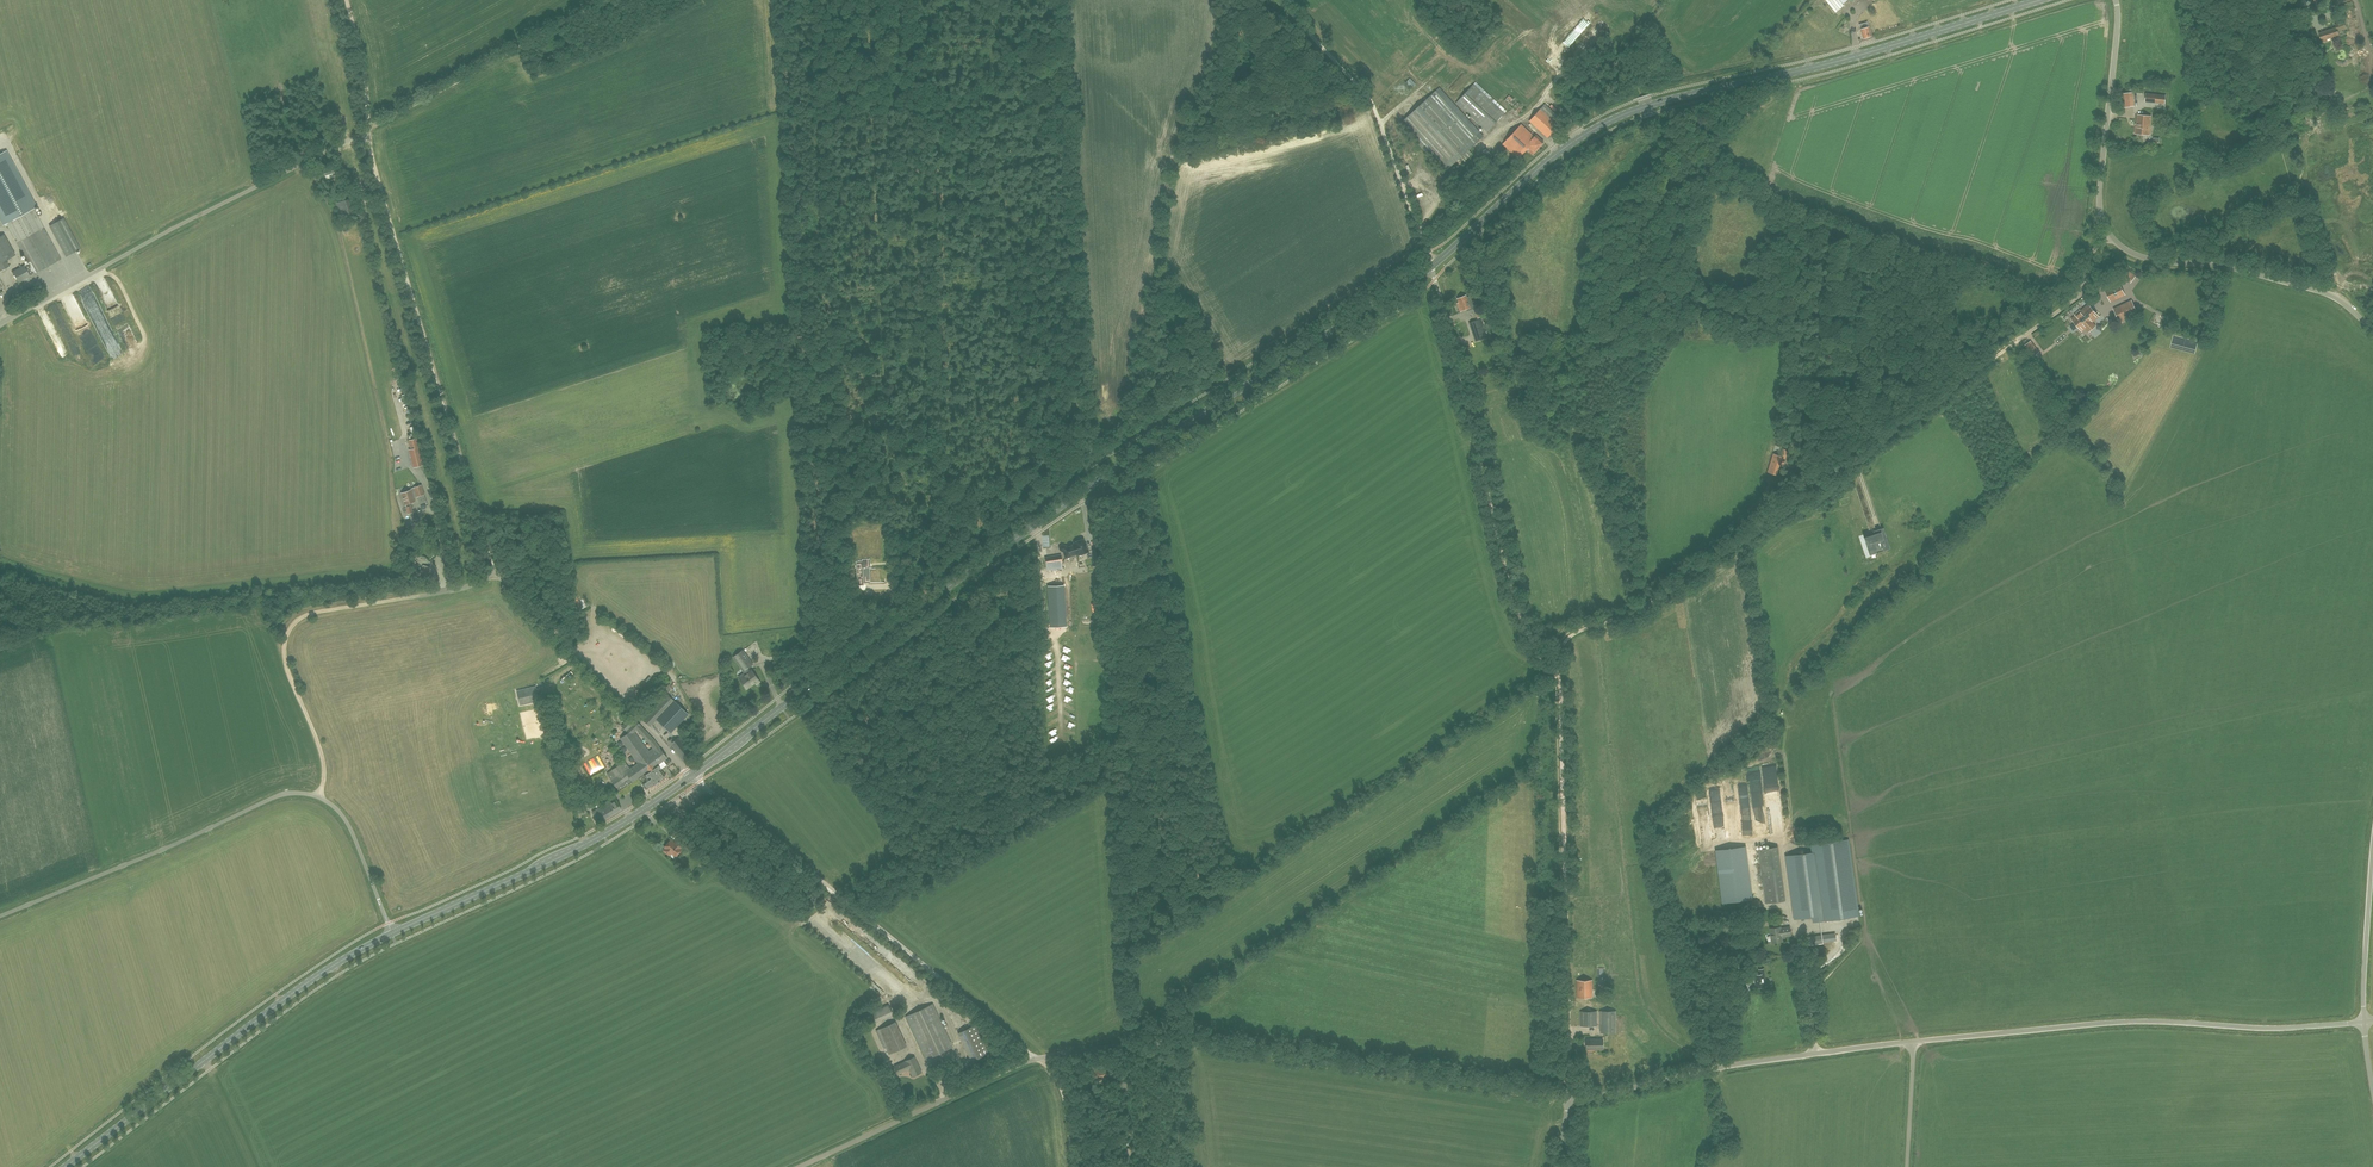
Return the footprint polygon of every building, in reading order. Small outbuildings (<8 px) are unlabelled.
[(1842,4),(1847,0),(1825,0),(1835,13),(1844,6),(1842,4)] [(1581,17),(1589,4),(1584,1),(1577,14),(1581,17)] [(1587,11),(1581,18),(1585,21),(1591,14),(1587,11)] [(2336,27),(2319,33),(2321,40),(2338,35),(2337,31),(2346,28),(2343,21),(2335,24),(2336,27)] [(1867,22),(1860,24),(1861,29),(1860,29),(1863,39),(1871,36),(1868,27),(1867,22)] [(2337,45),(2335,41),(2323,45),(2328,58),(2347,52),(2346,50),(2352,48),(2352,50),(2356,49),(2357,52),(2361,51),(2369,48),(2365,35),(2353,39),(2353,38),(2349,39),(2349,41),(2337,45)] [(1408,77),(1403,82),(1409,88),(1414,83),(1408,77)] [(1501,97),(1505,92),(1489,78),(1484,83),(1501,97)] [(1474,84),(1456,103),(1487,131),(1504,113),(1474,84)] [(1400,123),(1444,171),(1480,139),(1435,90),(1400,123)] [(1509,93),(1503,98),(1508,103),(1514,98),(1509,93)] [(2128,93),(2121,93),(2123,107),(2130,106),(2128,93)] [(2146,94),(2145,101),(2155,102),(2156,95),(2146,94)] [(1521,113),(1525,106),(1517,100),(1512,106),(1521,113)] [(1547,137),(1556,128),(1565,117),(1559,112),(1557,114),(1545,104),(1538,111),(1529,121),(1528,120),(1525,123),(1535,132),(1538,129),(1547,137)] [(2137,127),(2135,127),(2135,133),(2149,135),(2151,116),(2138,115),(2137,127)] [(1532,154),(1543,142),(1536,135),(1534,136),(1521,124),(1502,144),(1518,159),(1527,149),(1532,154)] [(1487,146),(1483,149),(1488,158),(1493,155),(1487,146)] [(2,225),(6,223),(28,263),(12,271),(19,283),(30,276),(30,277),(61,259),(33,208),(37,206),(7,151),(0,154),(0,221),(2,225)] [(1477,169),(1482,174),(1486,171),(1481,165),(1477,169)] [(333,174),(335,173),(334,166),(323,170),(325,176),(333,174)] [(355,215),(354,211),(352,199),(334,202),(337,219),(355,215)] [(66,256),(80,249),(64,218),(50,226),(66,256)] [(0,236),(0,270),(1,271),(10,266),(6,260),(15,255),(4,234),(0,236)] [(2126,269),(2121,275),(2131,282),(2135,276),(2126,269)] [(2125,294),(2119,284),(2105,290),(2110,301),(2125,294)] [(1457,298),(1462,310),(1466,309),(1467,312),(1475,308),(1470,296),(1467,297),(1466,295),(1464,295),(1463,294),(1459,296),(1459,297),(1459,298),(1457,298)] [(2114,308),(2120,322),(2138,314),(2131,300),(2114,308)] [(67,307),(71,319),(83,315),(78,301),(74,303),(78,312),(74,313),(71,306),(67,307)] [(2075,314),(2075,315),(2072,318),(2082,330),(2087,326),(2090,330),(2094,327),(2091,323),(2098,316),(2088,304),(2080,311),(2080,310),(2075,314)] [(1482,308),(1479,309),(1474,311),(1477,318),(1485,316),(1482,308)] [(62,316),(56,319),(61,326),(66,323),(62,316)] [(1485,338),(1479,319),(1468,323),(1475,341),(1485,338)] [(2097,324),(2090,331),(2095,336),(2102,329),(2097,324)] [(2029,338),(2037,350),(2042,347),(2033,335),(2029,338)] [(2035,348),(2030,341),(2024,345),(2029,353),(2035,348)] [(90,362),(102,358),(97,344),(92,346),(92,348),(88,350),(86,347),(85,347),(90,362)] [(2045,353),(2046,358),(2057,355),(2056,350),(2045,353)] [(423,465),(415,433),(408,435),(407,435),(411,449),(409,450),(410,453),(414,467),(423,465)] [(1781,457),(1772,456),(1770,475),(1779,476),(1781,457)] [(1858,475),(1851,477),(1868,528),(1869,527),(1866,519),(1871,517),(1871,518),(1872,518),(1858,475)] [(417,497),(418,496),(420,501),(425,499),(423,495),(424,494),(421,485),(420,486),(419,485),(416,486),(416,487),(410,489),(411,490),(402,493),(408,513),(413,511),(411,505),(410,505),(409,504),(415,502),(413,496),(416,494),(417,497)] [(1890,548),(1883,527),(1876,530),(1877,531),(1876,532),(1875,527),(1874,527),(1869,529),(1869,528),(1868,529),(1870,534),(1863,536),(1869,555),(1876,553),(1876,551),(1882,549),(1883,550),(1890,548)] [(1074,541),(1078,554),(1088,551),(1087,547),(1086,548),(1083,539),(1082,539),(1081,538),(1078,539),(1077,540),(1074,541)] [(1078,554),(1074,541),(1074,543),(1066,546),(1064,544),(1062,544),(1061,545),(1060,546),(1059,547),(1060,549),(1061,550),(1063,551),(1065,557),(1077,553),(1078,554)] [(1092,550),(1093,556),(1094,565),(1100,564),(1100,563),(1098,549),(1092,550)] [(1062,568),(1060,555),(1045,557),(1046,565),(1047,570),(1062,568)] [(856,569),(857,585),(863,585),(863,568),(870,568),(870,559),(862,559),(862,561),(856,561),(856,569)] [(429,567),(423,566),(420,577),(426,579),(429,567)] [(1079,575),(1071,575),(1071,594),(1080,594),(1080,591),(1079,591),(1079,575)] [(1069,587),(1054,588),(1056,629),(1072,628),(1069,587)] [(760,682),(758,679),(751,670),(750,672),(746,667),(752,664),(742,650),(733,657),(743,671),(737,675),(746,688),(754,683),(755,685),(760,682)] [(657,675),(664,669),(662,666),(654,673),(657,675)] [(617,679),(625,671),(623,669),(615,676),(617,679)] [(539,700),(536,686),(516,691),(520,705),(539,700)] [(644,720),(650,726),(656,719),(671,733),(688,714),(674,701),(667,695),(644,720)] [(626,786),(618,792),(622,797),(642,783),(646,789),(654,783),(654,784),(660,780),(659,780),(665,775),(660,769),(661,769),(657,764),(667,757),(660,747),(654,752),(654,751),(650,754),(634,732),(637,730),(643,736),(647,732),(636,721),(634,723),(629,719),(622,726),(626,731),(627,730),(629,732),(621,738),(638,763),(628,771),(626,769),(617,775),(622,782),(623,782),(626,786)] [(687,764),(695,758),(678,737),(673,741),(671,739),(668,741),(687,764)] [(593,756),(600,768),(605,765),(599,753),(593,756)] [(592,757),(586,760),(592,772),(598,769),(592,757)] [(1748,765),(1749,780),(1761,780),(1760,765),(1748,765)] [(571,785),(584,779),(579,768),(566,773),(571,785)] [(1720,787),(1712,787),(1712,800),(1720,800),(1720,787)] [(585,807),(593,803),(587,789),(578,793),(585,807)] [(603,806),(609,816),(621,809),(615,798),(603,806)] [(1751,800),(1741,801),(1744,833),(1754,832),(1754,827),(1751,800)] [(1721,801),(1712,802),(1713,811),(1722,811),(1721,801)] [(598,822),(609,816),(603,806),(592,812),(598,822)] [(664,847),(666,848),(665,849),(665,850),(665,851),(665,852),(666,853),(667,853),(667,854),(668,854),(669,854),(670,853),(671,853),(675,857),(681,850),(680,849),(684,845),(678,839),(674,843),(671,840),(664,847)] [(1795,918),(1812,916),(1813,921),(1858,915),(1848,839),(1812,844),(1813,852),(1787,855),(1795,918)] [(682,848),(689,854),(692,850),(685,844),(682,848)] [(1715,848),(1721,901),(1750,898),(1744,845),(1715,848)] [(1765,903),(1784,900),(1777,847),(1758,849),(1765,903)] [(728,865),(739,862),(737,855),(726,858),(728,865)] [(1759,911),(1759,909),(1761,908),(1760,901),(1758,901),(1758,899),(1746,900),(1747,911),(1749,911),(1750,912),(1759,911)] [(1781,936),(1791,935),(1790,927),(1780,928),(1780,927),(1770,928),(1772,942),(1782,941),(1781,936)] [(1835,933),(1809,937),(1810,944),(1836,940),(1835,933)] [(881,940),(874,947),(877,951),(884,944),(881,940)] [(865,959),(902,987),(905,982),(868,954),(865,959)] [(1756,988),(1765,986),(1764,982),(1765,981),(1764,969),(1758,969),(1759,974),(1756,975),(1756,973),(1751,973),(1752,980),(1755,979),(1756,988)] [(1576,997),(1592,997),(1592,980),(1576,980),(1576,997)] [(873,1023),(893,1014),(888,1004),(869,1013),(873,1023)] [(926,1059),(953,1047),(933,1004),(906,1016),(926,1059)] [(1616,1010),(1600,1011),(1600,1033),(1616,1033),(1616,1010)] [(1580,1026),(1597,1026),(1596,1011),(1580,1011),(1580,1026)] [(962,1012),(952,1015),(954,1023),(964,1019),(962,1012)] [(887,1055),(906,1046),(895,1021),(876,1030),(887,1055)] [(988,1053),(975,1024),(957,1032),(971,1061),(988,1053)] [(1586,1049),(1603,1049),(1603,1039),(1586,1039),(1586,1049)] [(921,1072),(914,1057),(905,1061),(906,1061),(895,1066),(898,1074),(909,1069),(912,1076),(921,1072)] [(1106,1068),(1095,1071),(1098,1080),(1108,1077),(1106,1068)]
